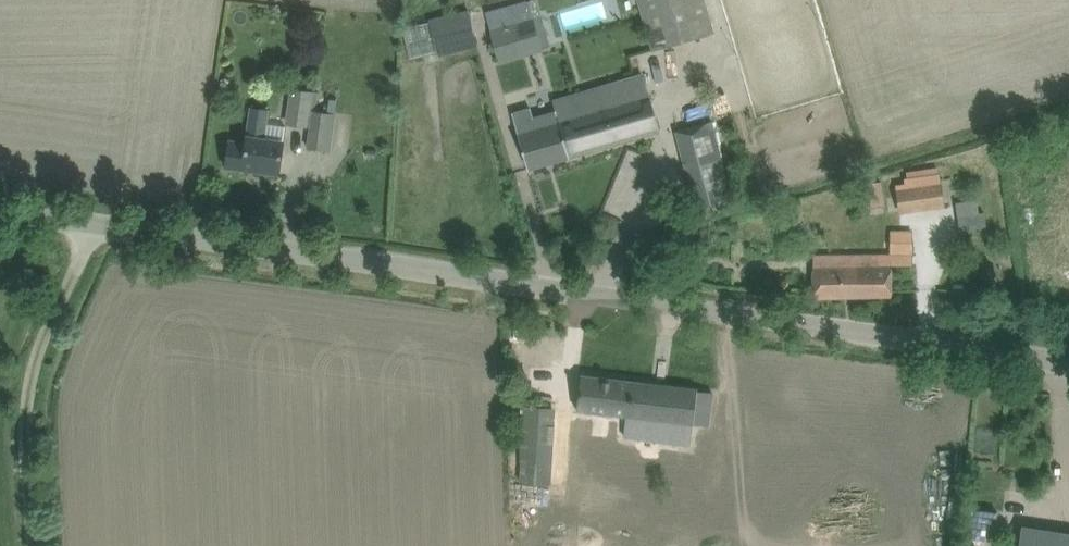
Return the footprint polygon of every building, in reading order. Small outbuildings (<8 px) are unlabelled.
[(490,29),(499,59),(541,46),(550,44),(541,14),(537,0),(528,0),(532,17),(490,29)] [(652,49),(712,31),(703,0),(637,0),(652,49)] [(430,18),(439,55),(476,47),(467,9),(430,18)] [(512,113),(522,148),(528,168),(660,130),(644,75),(554,101),(557,111),(532,118),(529,108),(512,113)] [(290,123),(308,126),(310,126),(307,147),(329,150),(332,129),(334,113),(317,110),(319,94),(312,93),(295,91),(292,91),(287,123),(290,123)] [(230,143),(227,165),(278,173),(281,150),(282,143),(264,140),(263,140),(268,107),(250,104),(244,142),(230,140),(230,143)] [(677,129),(696,192),(731,183),(713,120),(677,129)] [(906,181),(895,182),(899,212),(944,206),(939,176),(938,170),(905,174),(906,181)] [(877,180),(862,183),(867,205),(882,202),(877,180)] [(955,201),(960,231),(987,226),(985,213),(982,213),(979,196),(955,201)] [(892,232),(892,253),(913,253),(913,232),(892,232)] [(813,256),(813,276),(813,297),(891,296),(891,255),(813,256)] [(578,396),(576,411),(626,416),(624,436),(643,439),(659,441),(689,445),(692,425),(692,423),(709,425),(714,392),(697,390),(581,374),(578,396)] [(521,406),(520,476),(551,477),(553,438),(554,408),(521,406)] [(680,458),(681,444),(661,442),(655,441),(654,455),(680,458)] [(1018,545),(1068,545),(1068,533),(1021,526),(1018,545)]
